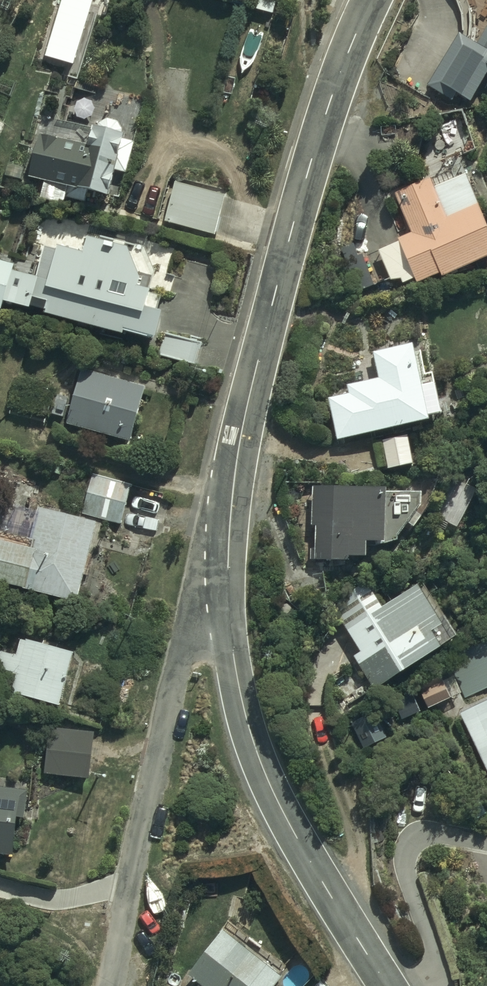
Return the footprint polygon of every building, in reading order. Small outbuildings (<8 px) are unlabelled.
[(44,11),(69,16),(67,24),(97,31),(104,0),(46,0),(44,11)] [(478,5),(486,11),(486,0),(482,0),(478,5)] [(431,81),(450,94),(454,89),(468,98),(486,69),(486,32),(476,48),(460,37),(431,81)] [(43,176),(40,190),(82,200),(85,186),(105,191),(110,170),(125,173),(132,140),(122,138),(124,128),(91,120),(85,145),(39,135),(30,173),(43,176)] [(378,245),(392,276),(415,266),(419,275),(444,264),(445,268),(486,250),(486,206),(468,163),(436,177),(433,170),(395,186),(412,225),(400,231),(401,235),(378,245)] [(223,195),(174,183),(163,224),(212,237),(223,195)] [(5,312),(8,302),(45,311),(43,318),(128,341),(130,335),(159,343),(168,310),(153,307),(158,289),(145,285),(147,278),(135,249),(94,240),(90,253),(62,246),(61,251),(46,247),(40,274),(23,269),(25,262),(0,256),(0,311),(5,312)] [(204,343),(167,335),(162,358),(199,366),(204,343)] [(351,394),(329,400),(340,442),(432,420),(431,416),(444,413),(434,374),(423,377),(415,343),(375,352),(381,379),(349,387),(351,394)] [(147,386),(84,369),(69,426),(132,442),(147,386)] [(410,434),(383,441),(389,469),(416,463),(410,434)] [(9,536),(0,534),(0,577),(26,582),(25,590),(84,601),(99,524),(121,528),(129,489),(93,482),(86,516),(39,507),(38,514),(15,509),(9,536)] [(391,483),(310,485),(310,508),(297,509),(297,530),(315,529),(315,550),(310,550),(310,564),(351,563),(351,555),(369,555),(369,539),(381,538),(381,548),(400,540),(399,538),(424,506),(423,492),(391,493),(391,483)] [(351,662),(372,693),(455,636),(421,586),(383,612),(367,589),(329,615),(358,657),(351,662)] [(464,696),(486,684),(486,636),(444,659),(464,696)] [(1,653),(0,655),(0,664),(3,665),(2,671),(13,674),(13,676),(16,676),(12,695),(61,705),(72,653),(22,642),(19,656),(1,653)] [(441,679),(418,692),(429,711),(451,698),(441,679)] [(457,710),(486,773),(486,697),(457,710)] [(95,735),(50,731),(46,778),(91,782),(95,735)] [(14,853),(18,814),(27,815),(30,788),(0,785),(0,852),(14,853)] [(223,935),(187,984),(189,985),(277,985),(282,979),(223,935)]
